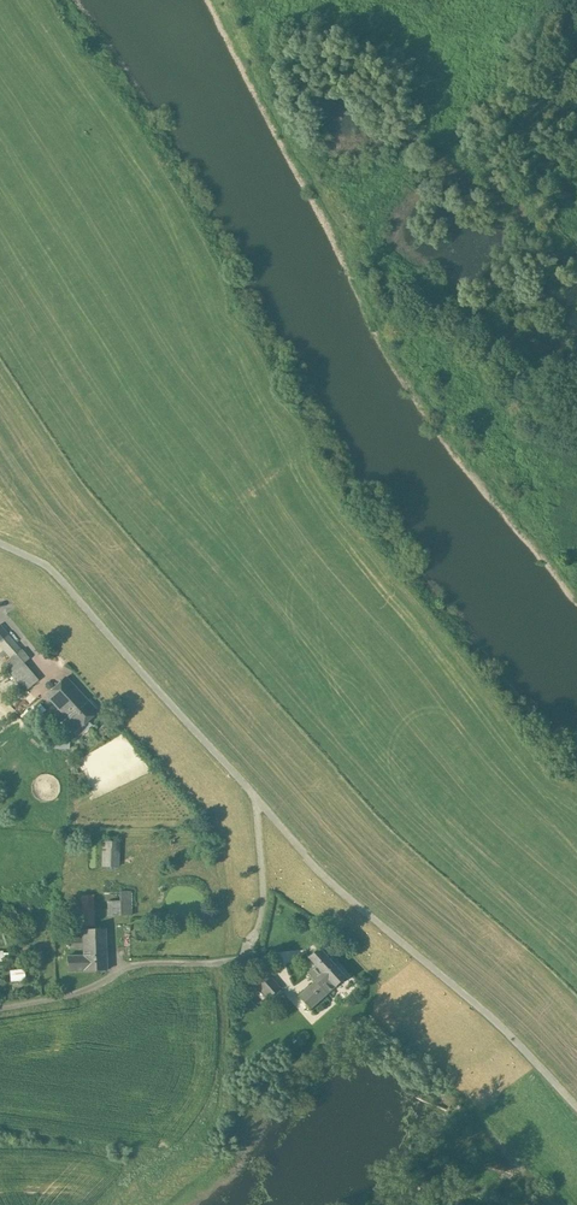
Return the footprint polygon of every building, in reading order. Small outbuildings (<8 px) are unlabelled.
[(0,626),(0,646),(10,658),(20,650),(0,626)] [(10,658),(2,665),(10,675),(23,664),(28,659),(20,650),(10,658)] [(23,664),(10,675),(24,691),(37,680),(23,664)] [(65,678),(46,695),(63,714),(82,697),(65,678)] [(96,711),(82,697),(63,714),(77,728),(96,711)] [(117,841),(103,841),(103,867),(117,867),(117,841)] [(130,891),(119,891),(119,901),(119,916),(130,915),(130,891)] [(92,895),(80,895),(81,906),(93,905),(92,895)] [(119,901),(107,901),(107,916),(119,916),(119,901)] [(93,905),(81,906),(81,926),(94,925),(93,905)] [(105,928),(82,929),(82,937),(82,948),(105,947),(105,928)] [(82,937),(68,938),(68,949),(82,948),(82,937)] [(105,947),(82,948),(83,955),(67,956),(68,971),(83,970),(83,971),(107,970),(106,968),(105,947)] [(347,977),(321,947),(310,957),(318,965),(310,971),(318,980),(329,993),(347,977)] [(11,980),(25,979),(25,968),(10,969),(11,980)] [(279,987),(265,973),(254,983),(268,998),(279,987)] [(318,980),(302,994),(313,1006),(329,993),(318,980)]
